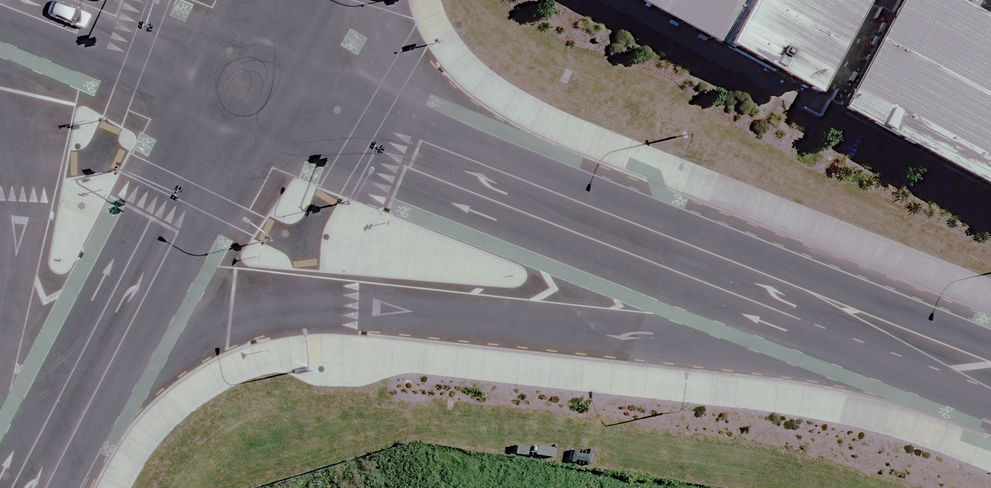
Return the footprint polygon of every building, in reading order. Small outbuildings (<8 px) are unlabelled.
[(816,97),(867,0),(632,0),(816,97)] [(844,111),(990,189),(990,20),(954,0),(903,0),(844,111)]
